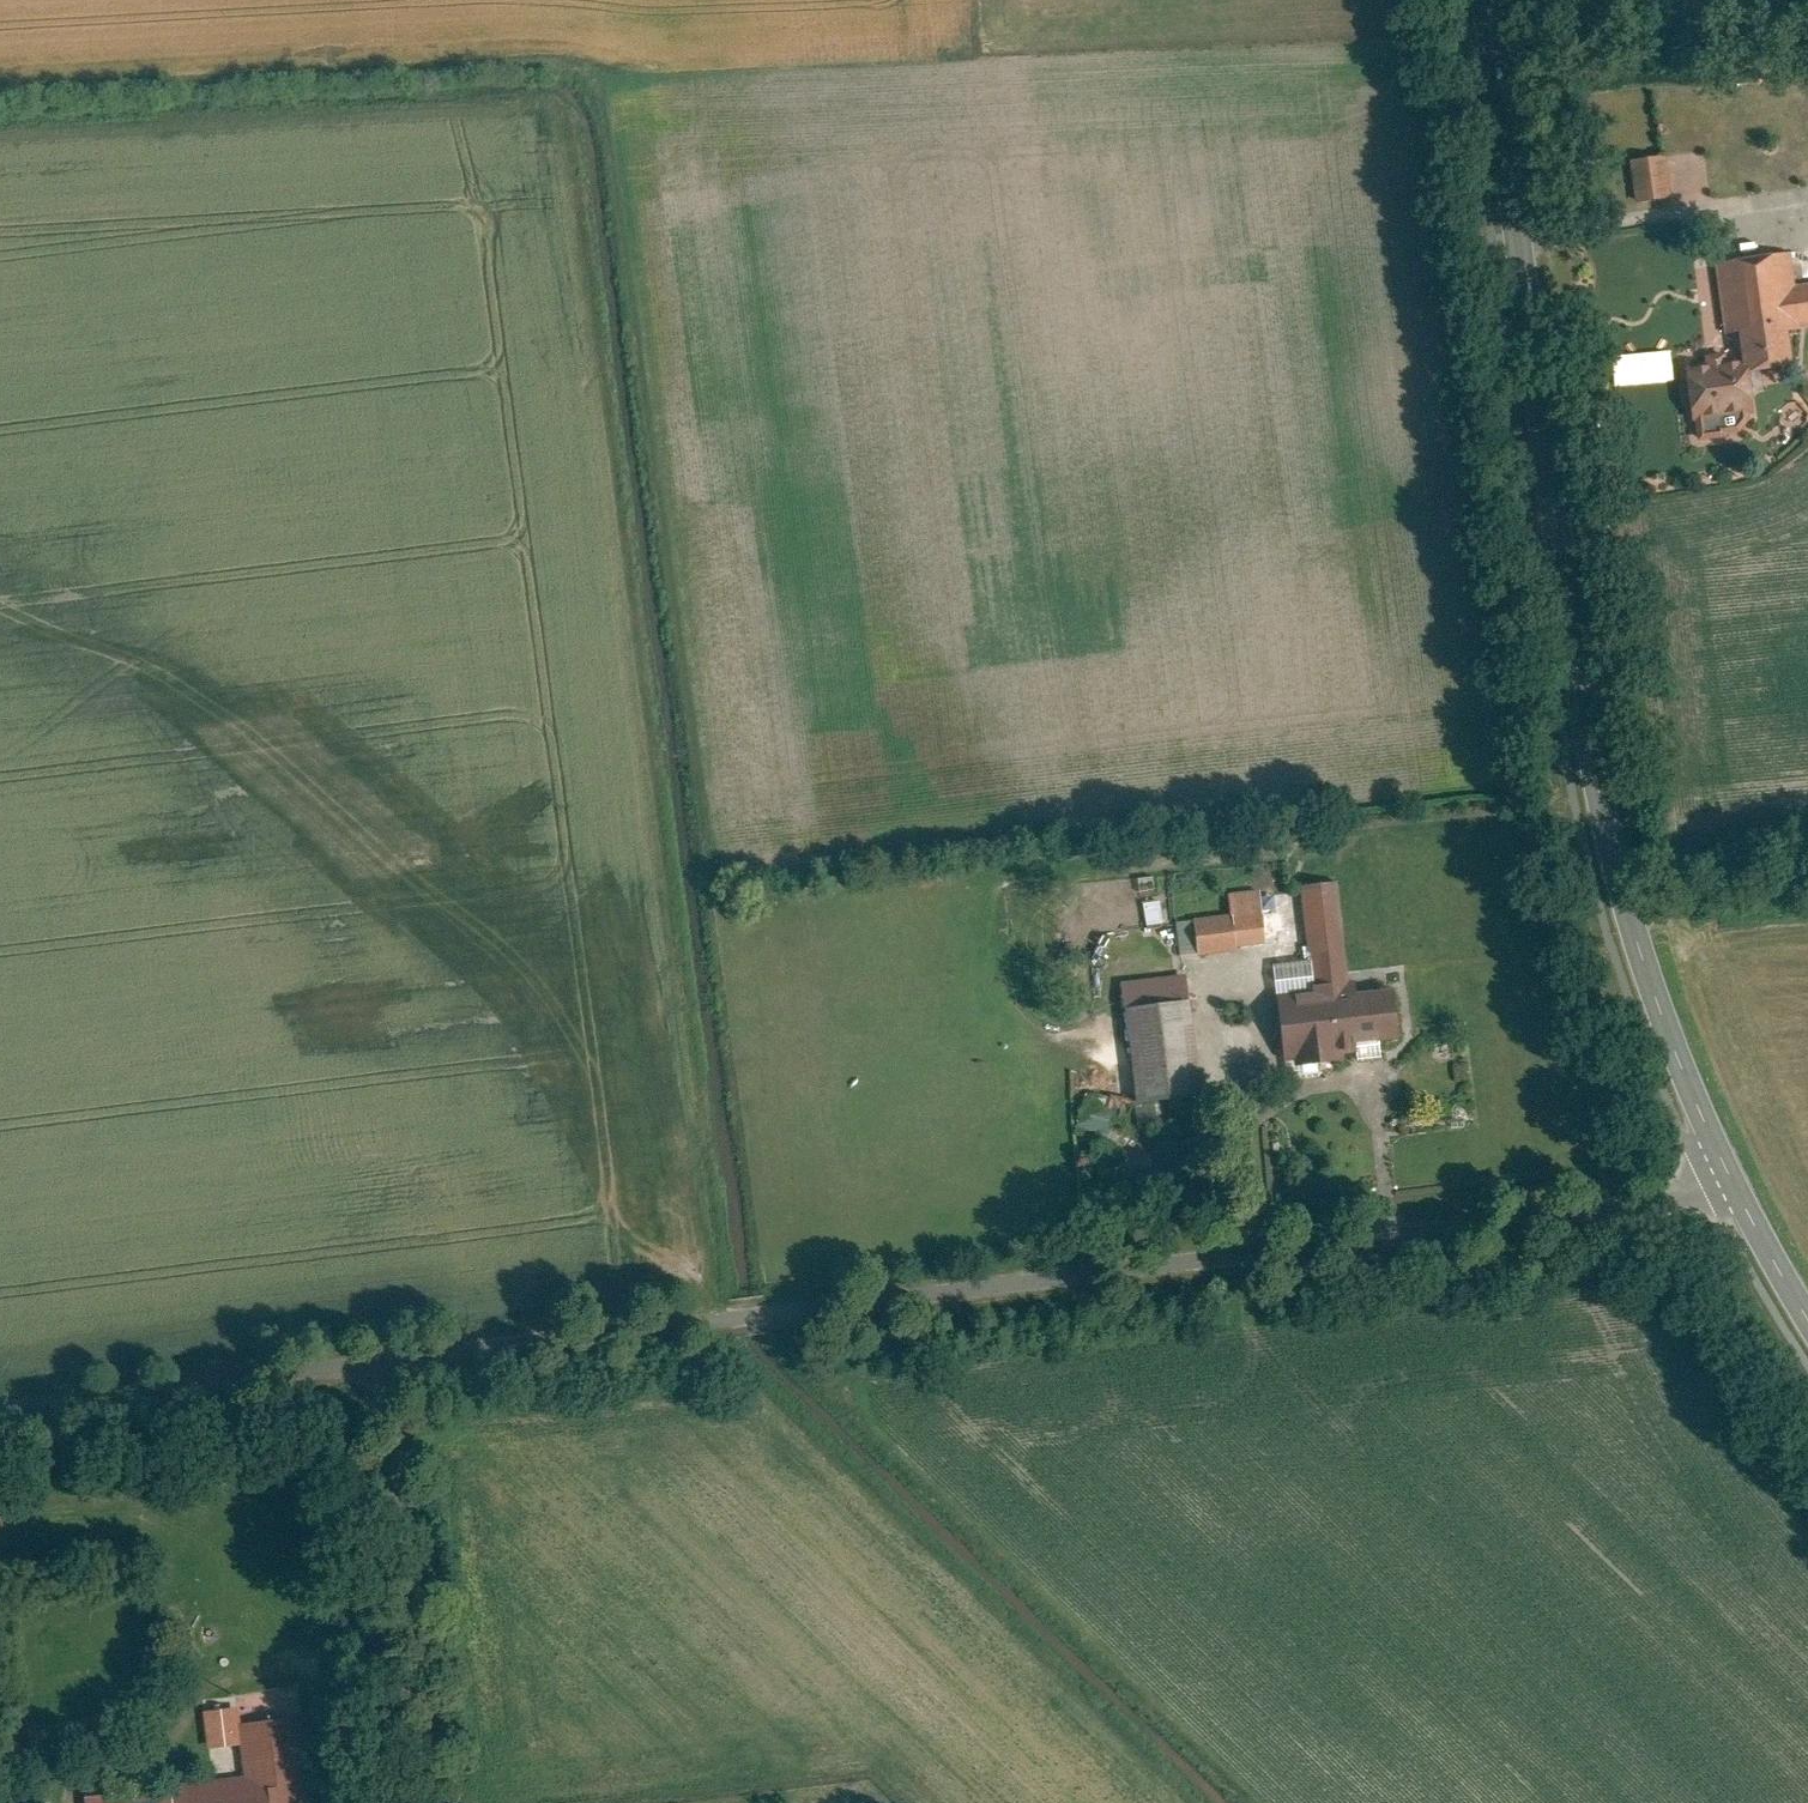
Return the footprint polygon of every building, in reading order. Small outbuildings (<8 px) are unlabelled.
[(1672,153),(1637,158),(1642,199),(1677,195),(1672,153)] [(1723,260),(1733,329),(1748,327),(1753,360),(1755,371),(1800,364),(1795,326),(1807,324),(1807,322),(1802,284),(1797,249),(1723,260)] [(1695,369),(1705,439),(1744,434),(1756,420),(1754,408),(1760,407),(1755,371),(1753,360),(1734,363),(1732,353),(1713,355),(1715,366),(1695,369)] [(1353,981),(1341,882),(1314,885),(1326,984),(1353,981)] [(1272,944),(1266,890),(1235,894),(1238,912),(1242,947),(1272,944)] [(1161,900),(1144,902),(1147,924),(1163,922),(1161,900)] [(1238,912),(1200,917),(1204,952),(1242,947),(1238,912)] [(1185,954),(1204,952),(1200,917),(1180,919),(1185,954)] [(1308,999),(1288,1002),(1295,1058),(1305,1057),(1306,1065),(1350,1059),(1350,1052),(1364,1050),(1363,1041),(1409,1036),(1403,988),(1367,992),(1366,979),(1353,981),(1326,984),(1327,990),(1307,993),(1308,999)] [(1201,1001),(1137,1007),(1148,1122),(1213,1115),(1201,1001)] [(1116,1109),(1104,1106),(1106,1094),(1086,1090),(1078,1126),(1110,1133),(1116,1109)] [(245,1707),(210,1711),(214,1747),(249,1743),(245,1707)] [(306,1724),(251,1729),(257,1781),(100,1797),(100,1802),(314,1802),(306,1724)]
